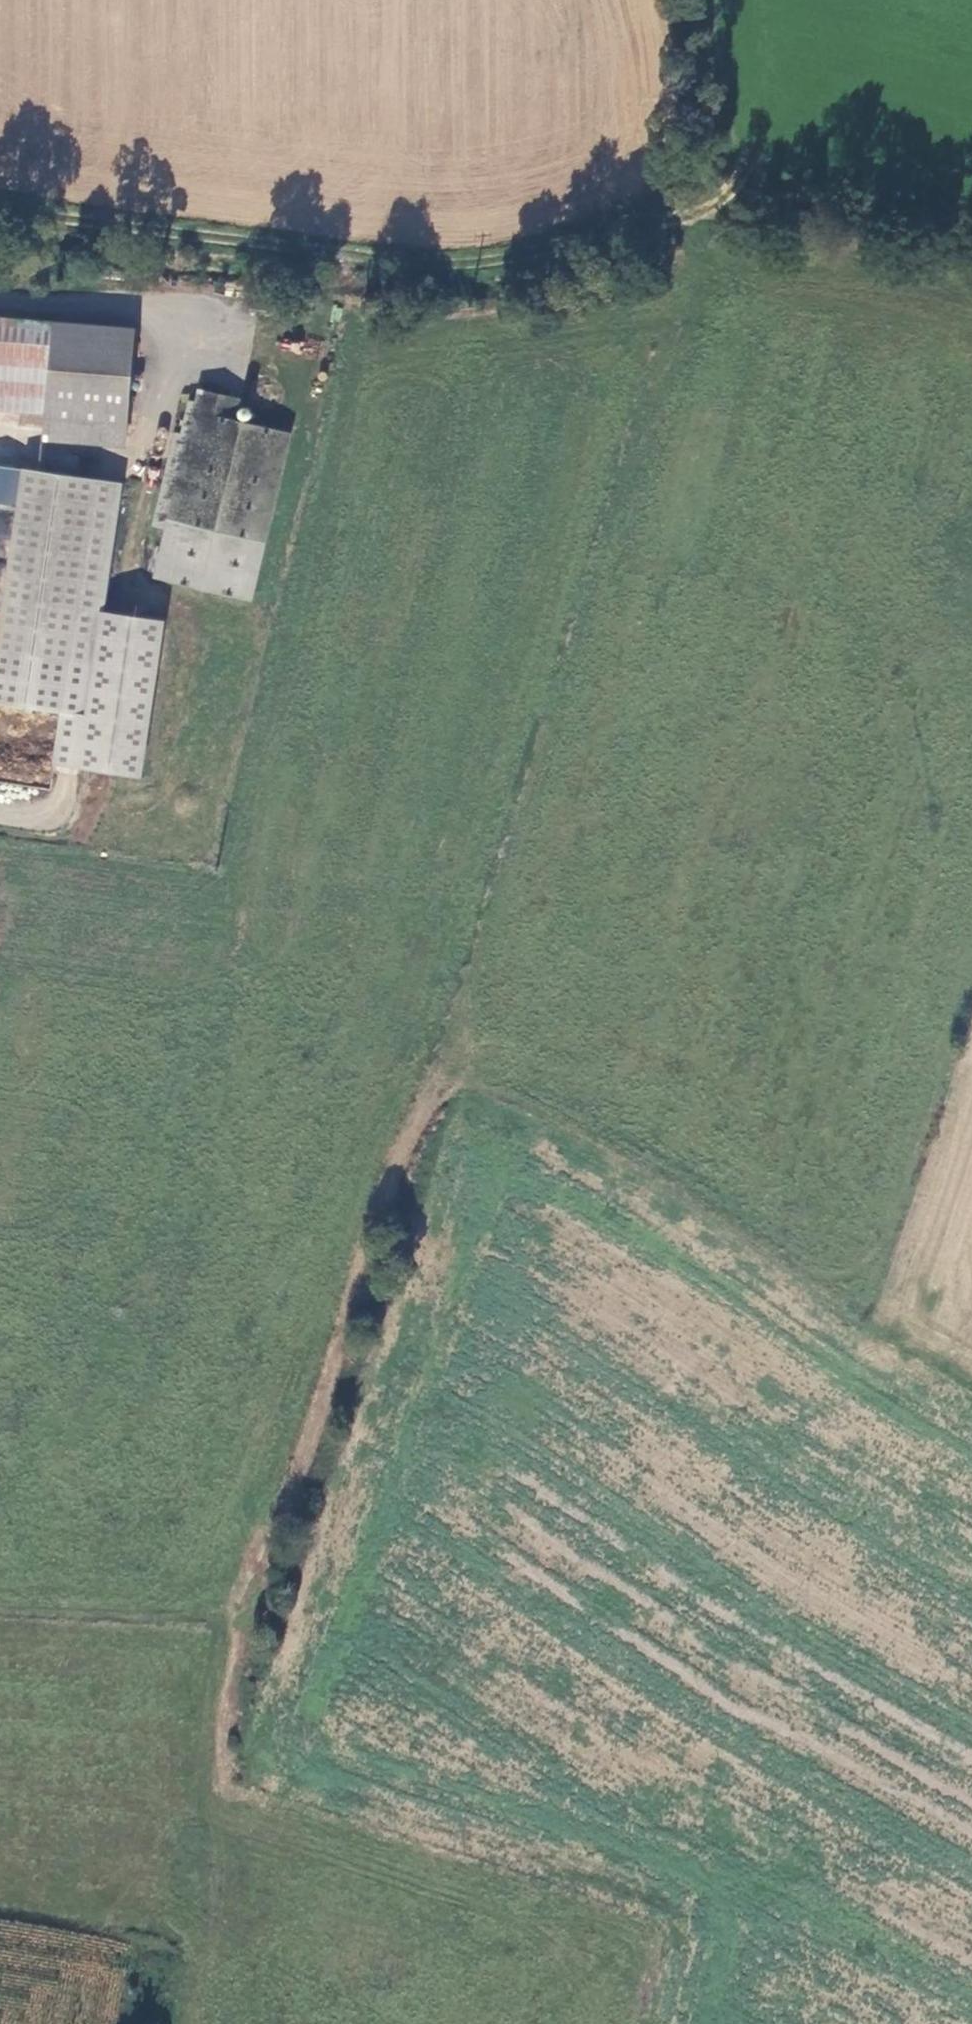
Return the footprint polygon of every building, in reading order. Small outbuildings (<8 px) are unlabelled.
[(0,315),(0,403),(51,406),(56,319),(0,315)] [(140,325),(56,319),(51,406),(49,436),(133,441),(140,325)] [(154,578),(254,600),(292,429),(242,418),(247,397),(202,388),(199,401),(190,399),(182,433),(176,432),(155,525),(165,528),(154,578)] [(64,465),(66,444),(41,443),(39,463),(64,465)] [(81,710),(117,484),(19,469),(0,587),(0,697),(81,710)]
